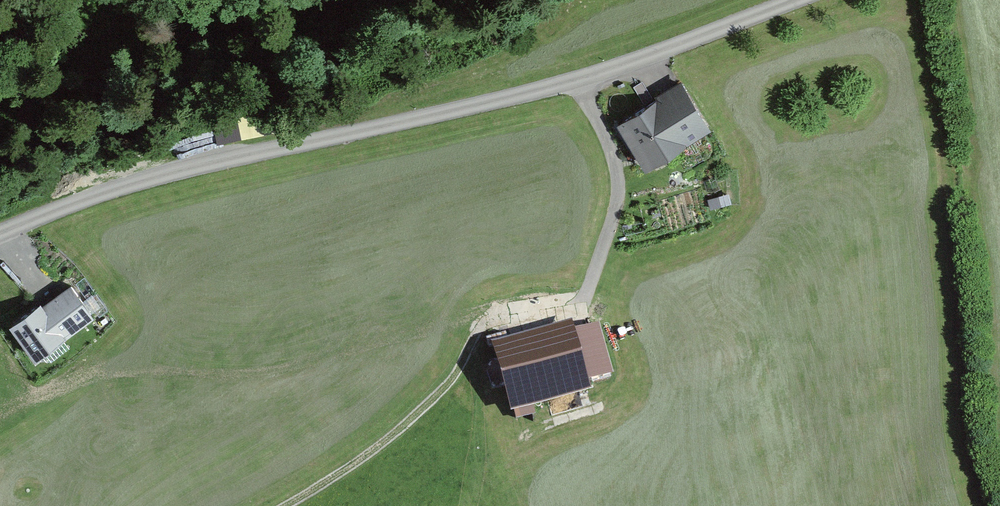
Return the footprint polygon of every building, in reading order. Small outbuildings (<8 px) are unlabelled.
[(641,168),(703,133),(678,89),(616,124),(641,168)] [(28,359),(88,318),(68,290),(40,309),(34,299),(2,321),(28,359)] [(568,326),(489,346),(506,413),(585,393),(568,326)]
